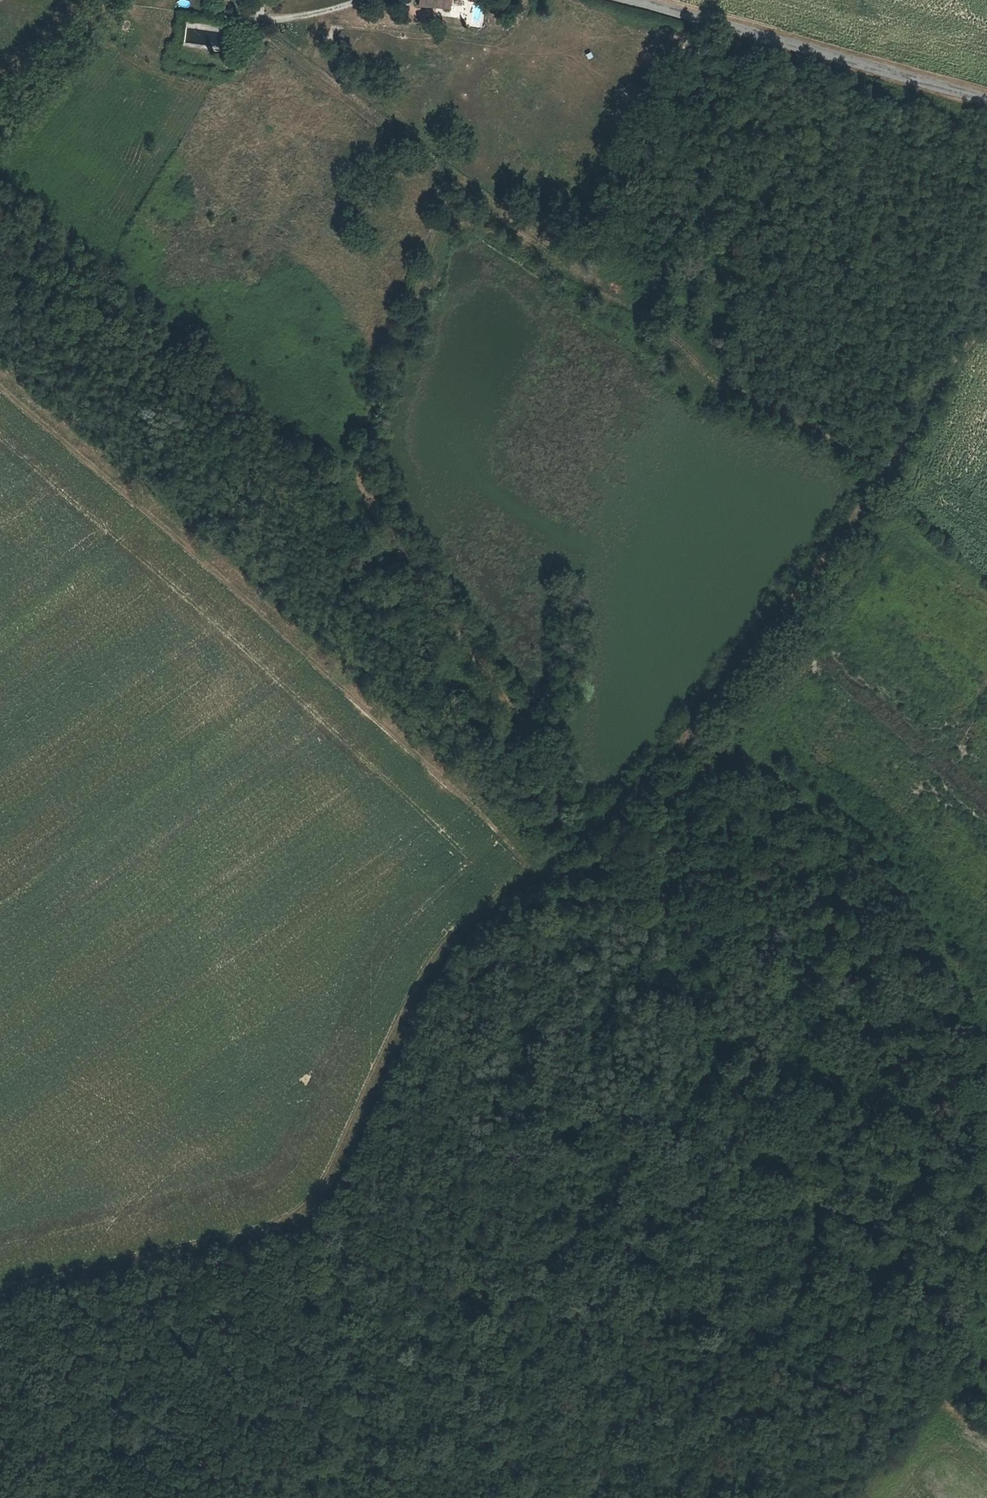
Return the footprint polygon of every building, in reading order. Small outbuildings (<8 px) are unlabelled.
[(412,11),(442,15),(444,0),(413,0),(412,11)] [(707,37),(706,46),(718,48),(720,41),(707,37)]
